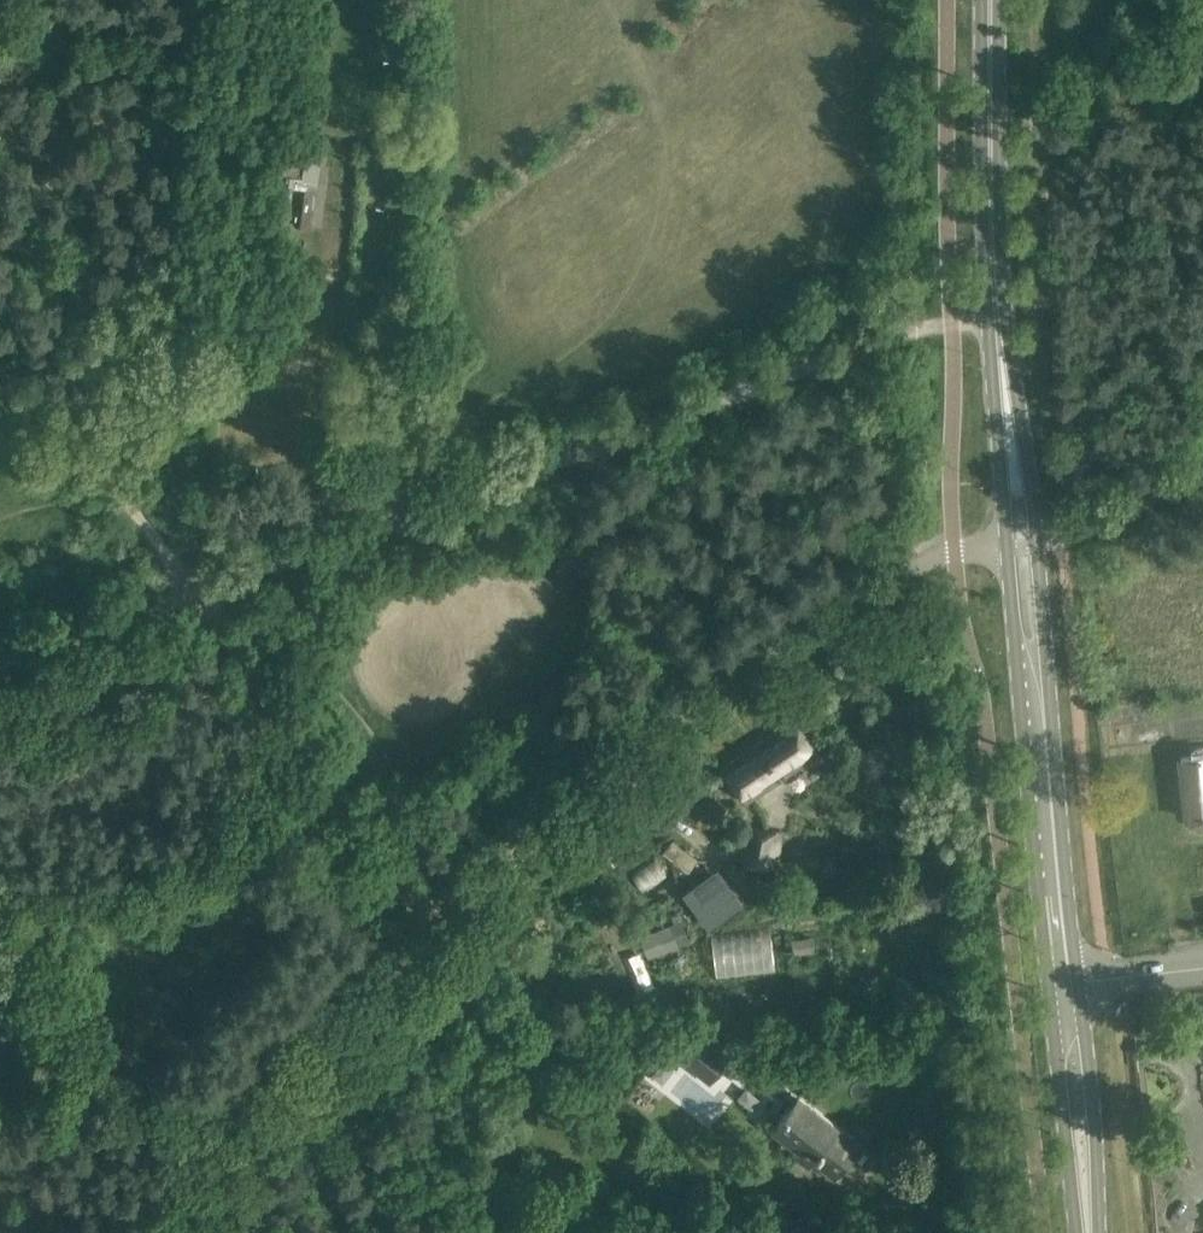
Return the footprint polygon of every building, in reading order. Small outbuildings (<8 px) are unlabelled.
[(318,149),(286,148),(285,185),(302,186),(301,214),(316,215),(318,149)] [(819,753),(795,718),(722,767),(746,802),(819,753)] [(1181,755),(1188,818),(1202,817),(1202,753),(1181,755)] [(779,828),(750,825),(743,865),(745,865),(745,870),(779,873),(783,831),(779,830),(779,828)] [(667,877),(654,856),(631,871),(645,892),(667,877)] [(681,921),(642,937),(650,957),(690,941),(681,921)] [(773,927),(712,930),(714,975),(774,973),(773,927)] [(813,938),(793,940),(795,953),(814,951),(813,938)] [(724,1058),(692,1033),(676,1054),(708,1079),(724,1058)] [(862,1145),(799,1095),(772,1129),(836,1179),(862,1145)]
